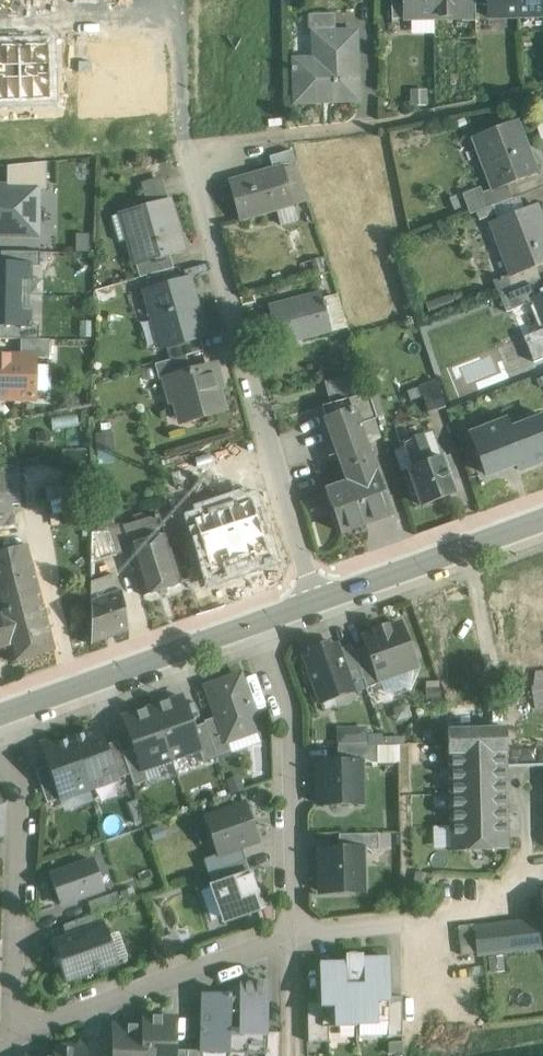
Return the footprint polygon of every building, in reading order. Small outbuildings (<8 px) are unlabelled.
[(391,20),(404,20),(404,0),(391,0),(391,20)] [(404,20),(433,19),(433,0),(404,0),(404,20)] [(433,19),(462,18),(462,0),(433,0),(433,19)] [(488,6),(488,18),(517,17),(517,0),(488,0),(488,6)] [(517,17),(542,16),(542,0),(517,0),(517,17)] [(334,14),(308,15),(308,30),(334,29),(334,14)] [(354,33),(314,35),(315,61),(294,62),(296,102),(356,100),(354,33)] [(48,47),(17,48),(18,102),(49,101),(48,47)] [(18,102),(17,48),(0,48),(0,102),(18,102)] [(283,120),(266,120),(266,130),(283,130),(283,120)] [(516,121),(485,133),(496,162),(484,166),(493,189),(493,190),(507,185),(536,174),(516,121)] [(282,168),(283,169),(296,165),(292,151),(269,157),(273,171),(282,168)] [(6,168),(6,189),(37,190),(45,190),(45,164),(6,168)] [(307,198),(296,165),(283,169),(292,202),(307,198)] [(273,171),(231,182),(230,180),(228,181),(239,222),(241,221),(241,219),(290,205),(291,207),(293,207),(292,202),(283,169),(282,168),(273,171)] [(162,182),(142,188),(147,206),(168,200),(162,182)] [(507,185),(493,190),(493,189),(482,193),(487,208),(512,198),(507,185)] [(36,235),(37,190),(6,189),(0,189),(0,234),(36,235)] [(147,206),(121,214),(121,215),(111,217),(119,243),(128,240),(135,265),(169,256),(182,252),(168,200),(147,206)] [(490,223),(510,275),(511,276),(535,267),(542,264),(542,225),(536,205),(490,223)] [(299,207),(281,210),(283,221),(301,218),(299,207)] [(169,256),(135,265),(139,279),(173,269),(169,256)] [(28,265),(0,265),(0,295),(27,295),(28,265)] [(535,267),(511,276),(510,275),(507,276),(513,290),(513,291),(540,281),(535,267)] [(507,276),(494,281),(499,295),(513,290),(507,276)] [(190,278),(143,291),(151,318),(158,316),(167,348),(200,339),(206,337),(190,278)] [(513,291),(519,307),(535,301),(534,298),(542,294),(542,289),(540,281),(513,291)] [(335,289),(319,293),(330,333),(348,328),(335,289)] [(318,295),(271,308),(271,305),(269,306),(279,346),(281,346),(281,344),(327,331),(328,333),(330,333),(319,293),(317,293),(318,295)] [(534,298),(535,301),(542,322),(542,294),(534,298)] [(27,295),(0,295),(0,325),(27,325),(27,295)] [(200,339),(167,348),(171,361),(186,356),(203,351),(200,339)] [(0,355),(0,402),(34,404),(36,356),(0,355)] [(171,361),(155,365),(159,381),(164,379),(190,371),(186,356),(171,361)] [(190,371),(164,379),(170,400),(176,398),(177,402),(180,401),(186,423),(207,416),(206,411),(222,407),(210,365),(190,371)] [(348,376),(324,383),(330,404),(354,397),(348,376)] [(435,381),(419,386),(428,413),(444,408),(435,381)] [(330,404),(321,407),(331,434),(357,424),(365,446),(382,440),(374,419),(376,418),(368,394),(354,397),(330,404)] [(508,432),(504,423),(472,435),(485,474),(516,462),(519,469),(542,460),(542,418),(508,432)] [(357,424),(331,434),(349,483),(375,474),(365,446),(357,424)] [(112,450),(110,432),(96,434),(98,451),(112,450)] [(422,435),(404,442),(413,467),(432,460),(422,435)] [(413,467),(408,469),(422,506),(455,494),(441,457),(432,460),(413,467)] [(0,470),(0,490),(11,489),(21,488),(18,466),(0,470)] [(349,483),(326,491),(341,533),(391,515),(376,473),(375,474),(349,483)] [(0,490),(0,526),(11,526),(11,489),(0,490)] [(258,568),(256,563),(268,560),(249,504),(233,509),(232,505),(206,513),(207,517),(192,522),(212,583),(258,568)] [(143,513),(132,516),(134,522),(145,519),(143,513)] [(123,526),(122,526),(128,546),(127,546),(129,552),(143,596),(180,585),(165,535),(164,535),(158,515),(134,522),(123,526)] [(122,523),(91,534),(91,564),(129,552),(127,546),(128,546),(122,526),(123,526),(122,523)] [(0,551),(0,591),(32,582),(22,545),(0,551)] [(115,575),(90,584),(91,643),(128,630),(121,591),(115,575)] [(3,646),(6,657),(49,645),(32,582),(0,591),(0,633),(3,646)] [(400,625),(387,629),(386,627),(375,631),(376,633),(363,638),(366,647),(378,680),(379,680),(415,667),(400,625)] [(336,645),(327,648),(326,645),(311,650),(313,654),(303,657),(320,703),(353,691),(350,683),(338,650),(336,645)] [(353,652),(350,646),(338,650),(350,683),(362,679),(353,652)] [(366,647),(353,652),(362,679),(366,689),(380,683),(379,680),(378,680),(366,647)] [(239,676),(207,688),(217,717),(226,741),(227,741),(259,730),(239,676)] [(181,697),(152,708),(171,760),(199,750),(200,750),(192,728),(181,697)] [(171,760),(152,708),(123,718),(134,749),(142,770),(143,770),(171,760)] [(226,741),(217,717),(204,722),(204,724),(216,757),(230,752),(227,741),(226,741)] [(204,724),(192,728),(200,750),(199,750),(203,762),(216,757),(204,724)] [(505,728),(448,730),(448,756),(449,756),(451,851),(508,849),(506,766),(507,766),(505,728)] [(102,736),(92,731),(70,739),(88,789),(117,779),(105,746),(102,736)] [(70,739),(49,746),(44,757),(48,766),(59,800),(88,789),(70,739)] [(122,753),(118,741),(105,746),(117,779),(130,775),(122,753)] [(376,747),(337,747),(337,763),(360,762),(360,763),(377,763),(376,747)] [(134,749),(122,753),(130,775),(134,786),(147,781),(143,770),(142,770),(134,749)] [(337,763),(318,763),(319,805),(361,804),(360,763),(360,762),(337,763)] [(48,766),(35,771),(47,804),(59,800),(48,766)] [(245,806),(209,819),(214,835),(212,836),(219,856),(238,849),(237,846),(256,839),(245,806)] [(378,834),(338,835),(339,850),(362,850),(362,851),(378,850),(378,834)] [(339,850),(319,851),(320,892),(363,891),(362,851),(362,850),(339,850)] [(93,860),(50,875),(61,905),(103,890),(93,860)] [(249,873),(213,886),(226,922),(262,909),(249,873)] [(132,889),(121,893),(124,901),(135,897),(132,889)] [(100,912),(63,925),(67,938),(102,925),(103,926),(105,926),(100,912)] [(458,929),(461,956),(476,955),(476,956),(542,948),(542,919),(458,929)] [(67,938),(53,943),(66,980),(115,962),(103,926),(102,925),(67,938)] [(388,959),(353,959),(353,963),(354,1023),(356,1023),(388,1022),(389,1022),(388,997),(388,959)] [(353,963),(321,964),(322,1003),(322,1027),(328,1027),(356,1027),(356,1023),(354,1023),(353,963)] [(231,995),(202,994),(200,1051),(200,1053),(201,1053),(265,1055),(266,1055),(266,1033),(268,984),(240,983),(239,999),(230,998),(231,995)] [(401,997),(388,997),(389,1022),(388,1022),(388,1037),(402,1037),(401,997)] [(322,1027),(322,1003),(307,1003),(308,1042),(329,1042),(328,1027),(322,1027)] [(144,1017),(144,1026),(144,1055),(174,1055),(174,1050),(175,1017),(144,1017)] [(114,1026),(113,1055),(144,1055),(144,1026),(114,1026)] [(266,1033),(266,1055),(265,1055),(279,1055),(279,1033),(266,1033)] [(56,1048),(55,1055),(86,1055),(86,1049),(56,1048)]
